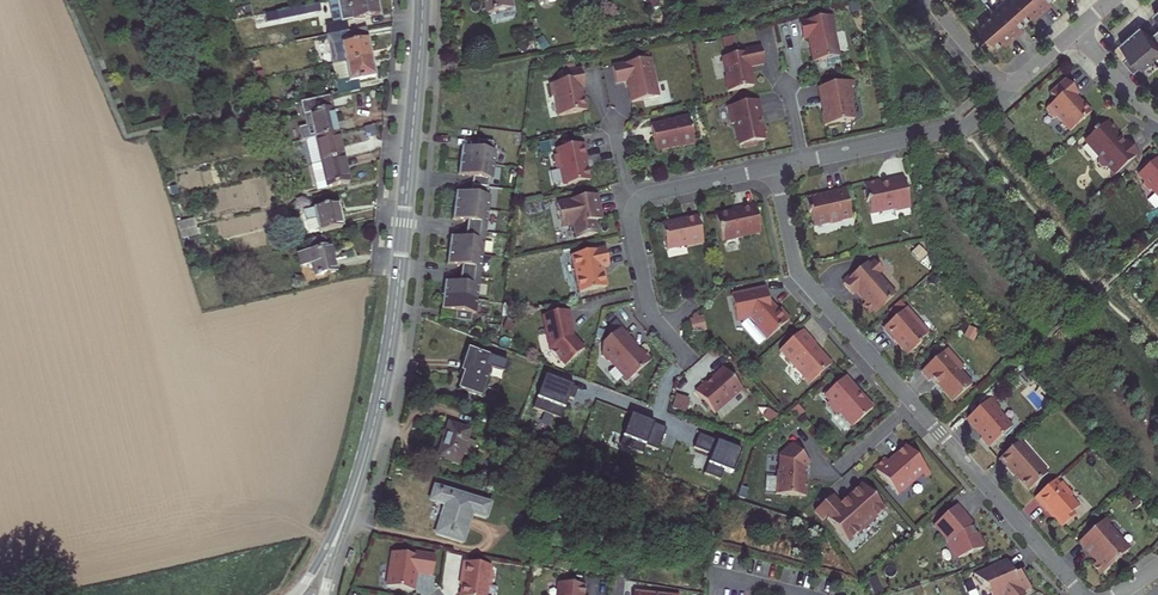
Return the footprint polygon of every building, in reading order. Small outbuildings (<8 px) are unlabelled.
[(328,1),(333,23),(325,24),(327,35),(348,31),(346,21),(379,14),(376,0),(335,0),(328,1)] [(487,14),(490,13),(491,14),(494,14),(494,12),(511,9),(509,0),(484,0),(487,14)] [(977,25),(997,47),(1002,42),(1005,39),(1008,43),(1020,31),(1018,28),(1021,25),(1031,16),(1034,14),(1037,17),(1049,6),(1047,3),(1049,0),(1006,0),(977,25)] [(319,3),(277,11),(278,19),(321,11),(319,3)] [(837,56),(829,15),(797,22),(800,38),(806,37),(812,61),(824,59),(826,66),(838,63),(836,56),(837,56)] [(1124,59),(1135,71),(1141,65),(1144,68),(1157,55),(1157,29),(1152,35),(1148,31),(1147,32),(1140,25),(1122,41),(1129,48),(1127,49),(1131,53),(1124,59)] [(327,35),(329,47),(341,45),(345,62),(371,57),(366,28),(348,31),(327,35)] [(762,63),(759,46),(743,49),(744,52),(720,56),(724,76),(723,76),(726,90),(751,85),(747,66),(762,63)] [(357,80),(375,77),(371,57),(345,62),(332,65),(339,95),(359,90),(357,80)] [(649,58),(610,66),(614,83),(625,80),(629,102),(657,96),(649,58)] [(582,86),(579,69),(558,73),(560,81),(547,83),(549,96),(553,95),(556,114),(583,110),(581,96),(579,96),(578,87),(582,86)] [(1077,92),(1066,79),(1050,93),(1055,98),(1045,107),(1054,117),(1057,114),(1070,129),(1090,111),(1081,101),(1080,102),(1074,95),(1077,92)] [(849,86),(847,81),(817,87),(821,106),(823,105),(825,112),(820,114),(822,126),(852,119),(848,100),(851,99),(849,86)] [(329,97),(297,104),(305,141),(311,139),(315,138),(338,133),(329,97)] [(759,117),(756,100),(725,106),(729,124),(732,123),(737,145),(740,144),(741,147),(755,144),(754,141),(762,140),(761,138),(764,137),(762,129),(760,129),(757,118),(759,117)] [(674,120),(649,125),(654,150),(677,145),(677,146),(692,143),(687,116),(673,119),(674,120)] [(1117,129),(1108,119),(1087,137),(1087,142),(1100,158),(1099,158),(1099,164),(1103,168),(1109,169),(1109,168),(1114,174),(1138,153),(1127,140),(1124,143),(1114,132),(1117,129)] [(343,158),(338,133),(315,138),(318,149),(321,163),(343,158)] [(460,148),(458,161),(492,164),(494,151),(490,150),(492,141),(475,140),(474,148),(469,148),(469,149),(460,148)] [(585,159),(582,143),(553,149),(555,155),(551,156),(554,166),(558,168),(561,182),(565,184),(588,179),(586,167),(584,166),(583,159),(585,159)] [(1157,156),(1144,168),(1146,170),(1140,176),(1145,181),(1143,183),(1149,190),(1153,190),(1157,196),(1157,157),(1157,156)] [(327,188),(349,182),(343,158),(321,163),(322,165),(310,168),(316,192),(327,189),(327,188)] [(492,164),(458,161),(457,173),(466,174),(466,176),(471,176),(470,185),(486,186),(487,178),(491,178),(492,164)] [(879,181),(864,184),(870,213),(893,208),(895,210),(910,207),(904,178),(887,181),(888,183),(881,185),(879,181)] [(486,186),(470,185),(469,193),(464,193),(463,194),(454,193),(452,205),(487,209),(489,195),(485,195),(486,186)] [(851,217),(845,188),(827,192),(828,195),(819,197),(817,195),(806,197),(809,212),(810,212),(813,224),(829,221),(832,223),(839,221),(841,219),(851,217)] [(599,214),(594,193),(555,202),(559,226),(571,224),(574,237),(595,233),(592,220),(595,219),(594,215),(599,214)] [(337,204),(303,212),(306,223),(316,220),(318,230),(319,233),(342,228),(337,204)] [(487,209),(452,205),(451,218),(461,219),(460,220),(466,221),(464,229),(484,232),(487,209)] [(719,241),(758,232),(752,206),(735,209),(734,210),(734,212),(728,213),(726,212),(713,215),(719,241)] [(700,237),(694,210),(678,214),(678,215),(658,219),(663,243),(683,239),(683,240),(700,237)] [(194,219),(177,223),(179,231),(196,227),(194,219)] [(316,220),(306,223),(308,232),(318,230),(316,220)] [(179,231),(181,238),(198,234),(196,227),(179,231)] [(484,232),(464,229),(463,238),(458,237),(458,239),(448,238),(447,250),(481,254),(484,232)] [(606,265),(603,247),(569,254),(577,292),(604,286),(602,274),(600,273),(599,266),(606,265)] [(330,248),(297,256),(300,267),(312,265),(315,276),(335,272),(330,248)] [(481,254),(447,250),(445,262),(455,263),(455,265),(460,266),(459,274),(478,277),(481,254)] [(845,283),(842,285),(852,296),(857,292),(866,302),(862,306),(869,314),(877,307),(879,309),(894,296),(875,275),(881,271),(874,263),(869,267),(866,264),(852,276),(845,283)] [(478,277),(459,274),(457,283),(452,282),(452,284),(442,283),(441,295),(475,299),(478,277)] [(843,281),(845,283),(852,276),(850,274),(843,281)] [(766,302),(763,290),(729,296),(734,323),(744,321),(743,320),(748,318),(755,325),(754,326),(765,340),(788,320),(779,309),(775,312),(771,307),(772,307),(768,302),(766,302)] [(475,299),(441,295),(439,307),(449,308),(449,310),(454,310),(453,319),(469,321),(470,312),(473,312),(475,299)] [(570,327),(566,309),(542,315),(545,331),(543,331),(546,344),(548,343),(549,347),(547,348),(555,358),(557,356),(562,363),(581,349),(574,339),(572,340),(568,336),(567,328),(570,327)] [(927,335),(905,309),(882,330),(893,342),(906,356),(920,344),(918,342),(927,335)] [(702,317),(689,319),(691,333),(704,332),(702,317)] [(629,340),(617,327),(600,342),(599,353),(604,359),(607,359),(624,379),(649,358),(640,347),(635,351),(628,344),(629,342),(629,340)] [(814,346),(801,331),(777,352),(806,386),(829,366),(813,347),(814,346)] [(946,350),(920,372),(929,381),(931,379),(951,402),(971,385),(959,372),(963,369),(946,350)] [(464,373),(458,389),(480,396),(482,389),(488,369),(502,373),(506,362),(472,351),(469,360),(465,359),(461,372),(464,373)] [(740,388),(721,367),(709,378),(710,379),(704,383),(703,382),(693,390),(713,413),(740,388)] [(502,373),(488,369),(482,389),(496,393),(502,373)] [(572,399),(576,387),(543,375),(531,407),(559,418),(567,397),(572,399)] [(852,426),(871,410),(862,399),(860,401),(855,395),(857,394),(844,378),(832,388),(830,386),(823,392),(825,394),(822,396),(827,402),(827,407),(832,413),(837,413),(847,425),(852,426)] [(687,397),(673,393),(669,406),(683,410),(687,397)] [(994,402),(990,398),(967,419),(977,430),(979,428),(984,434),(980,438),(988,447),(1011,427),(998,412),(1001,410),(994,402)] [(629,413),(617,443),(640,452),(643,444),(656,449),(664,426),(629,413)] [(470,430),(448,423),(437,458),(459,465),(462,455),(470,458),(475,443),(467,440),(470,430)] [(740,448),(697,432),(692,446),(710,453),(703,472),(719,478),(722,468),(731,471),(740,448)] [(552,443),(536,437),(533,446),(549,452),(552,443)] [(1019,440),(998,458),(1013,475),(1016,473),(1019,478),(1019,479),(1028,489),(1047,473),(1019,440)] [(774,492),(804,495),(806,475),(803,475),(804,467),(809,462),(791,442),(778,454),(780,455),(778,470),(777,470),(776,472),(774,492)] [(885,458),(874,467),(897,495),(921,474),(926,470),(906,446),(893,457),(895,459),(890,463),(885,458)] [(1048,508),(1063,525),(1071,517),(1069,514),(1072,511),(1078,506),(1070,496),(1073,494),(1061,481),(1059,483),(1055,479),(1035,496),(1046,509),(1048,508)] [(885,508),(862,483),(844,499),(843,500),(843,501),(839,505),(831,495),(813,511),(821,520),(825,517),(845,540),(847,539),(851,537),(854,535),(855,533),(857,528),(859,527),(860,528),(885,508)] [(472,514),(486,518),(491,504),(434,487),(429,501),(444,505),(435,534),(463,543),(472,514)] [(949,539),(956,557),(983,546),(977,532),(975,532),(972,524),(963,514),(964,513),(956,504),(933,524),(947,540),(949,539)] [(1103,520),(1080,540),(1092,554),(1094,552),(1099,558),(1092,564),(1100,573),(1129,549),(1107,524),(1103,520)] [(430,573),(432,553),(412,551),(411,554),(392,551),(390,565),(387,564),(384,585),(411,589),(413,579),(411,577),(412,571),(430,573)] [(462,558),(460,575),(462,575),(459,594),(464,594),(485,594),(487,581),(490,578),(491,572),(489,569),(490,563),(462,558)] [(1006,558),(973,572),(976,575),(975,576),(981,583),(982,582),(985,585),(987,584),(992,594),(997,594),(1002,593),(1004,594),(1023,594),(1026,592),(1022,589),(1031,586),(1017,571),(1012,573),(1006,558)] [(557,579),(555,594),(582,594),(583,582),(557,579)]
